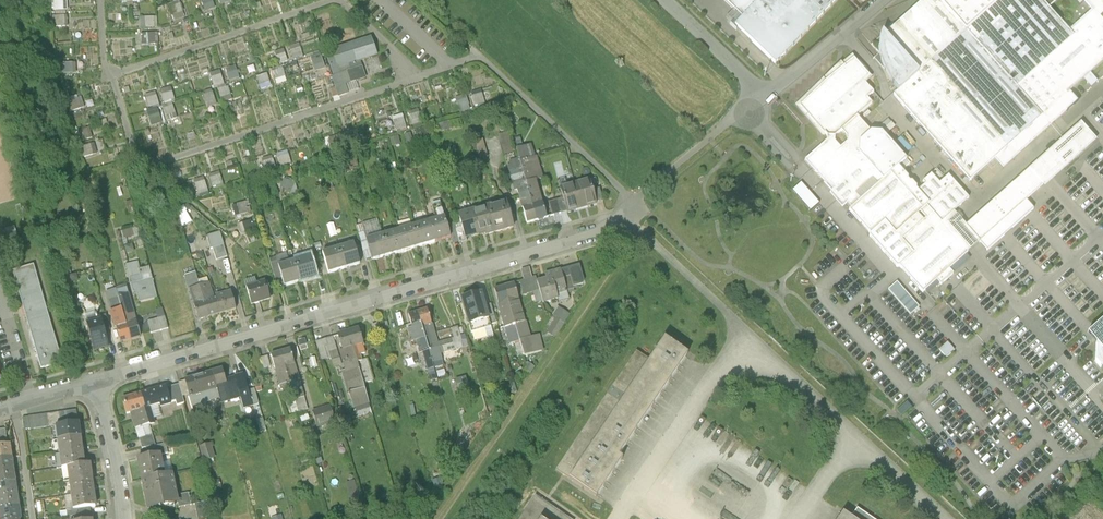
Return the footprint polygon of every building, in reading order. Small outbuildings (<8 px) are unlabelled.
[(63,0),(53,0),(53,10),(63,9),(63,0)] [(167,3),(171,17),(183,14),(180,0),(179,0),(167,3)] [(205,11),(216,7),(213,0),(201,0),(205,11)] [(736,12),(742,18),(758,0),(723,0),(736,12)] [(736,12),(727,22),(733,28),(735,26),(775,64),(836,0),(758,0),(742,18),(736,12)] [(881,61),(885,70),(891,81),(898,92),(893,96),(970,181),(994,160),(1003,169),(1068,110),(1077,102),(1069,92),(1082,80),(1091,88),(1098,82),(1090,73),(1102,61),(1102,0),(1082,0),(1092,11),(1069,32),(1048,9),(1058,0),(924,0),(899,22),(889,27),(885,35),(884,36),(883,37),(882,36),(881,35),(880,39),(879,43),(879,51),(881,61)] [(64,25),(64,15),(54,15),(54,25),(64,25)] [(140,16),(140,28),(158,27),(157,15),(140,16)] [(158,44),(158,32),(140,32),(140,43),(158,44)] [(360,60),(377,55),(371,37),(325,51),(332,75),(362,66),(360,60)] [(278,63),(288,60),(284,48),(274,51),(278,63)] [(321,54),(311,56),(313,71),(324,69),(321,54)] [(972,249),(980,243),(965,226),(959,219),(953,213),(969,198),(949,176),(939,184),(931,174),(923,182),(925,185),(918,191),(916,190),(916,187),(912,182),(910,182),(908,180),(908,178),(898,167),(906,160),(882,133),(870,132),(857,116),(872,103),(867,98),(874,92),(865,83),(871,77),(854,58),(842,67),(840,65),(837,67),(837,71),(825,81),(800,106),(827,136),(826,141),(805,161),(828,187),(830,186),(834,190),(830,193),(842,207),(846,204),(851,209),(849,210),(870,234),(869,235),(869,237),(897,267),(898,268),(899,267),(923,293),(937,281),(941,285),(953,274),(949,269),(972,249)] [(76,73),(76,62),(63,62),(63,73),(76,73)] [(225,69),(229,80),(239,76),(234,65),(225,69)] [(283,68),(272,71),(275,79),(285,76),(283,68)] [(209,73),(214,86),(224,83),(220,69),(209,73)] [(365,78),(362,69),(331,79),(337,98),(348,94),(345,85),(365,78)] [(266,73),(256,77),(260,89),(271,85),(266,73)] [(173,85),(160,88),(163,103),(176,101),(173,85)] [(232,99),(227,85),(217,88),(222,102),(232,99)] [(144,94),(147,107),(159,104),(156,91),(144,94)] [(213,92),(203,94),(206,107),(216,105),(213,92)] [(67,99),(70,111),(84,108),(81,96),(67,99)] [(150,126),(165,122),(160,105),(145,109),(150,126)] [(393,116),(396,131),(406,129),(403,114),(393,116)] [(517,117),(508,119),(510,126),(519,124),(517,117)] [(450,129),(448,122),(439,124),(440,131),(450,129)] [(1080,123),(965,226),(980,243),(987,251),(1034,209),(1026,201),(1076,156),(1077,157),(1093,143),(1091,141),(1091,139),(1093,137),(1080,123)] [(91,140),(92,130),(79,130),(79,139),(91,140)] [(515,154),(508,132),(499,135),(505,156),(515,154)] [(400,144),(398,136),(390,138),(392,146),(400,144)] [(488,157),(483,139),(472,143),(477,160),(488,157)] [(103,153),(99,140),(81,147),(85,159),(103,153)] [(520,160),(520,161),(534,158),(531,145),(517,149),(520,160)] [(281,167),(292,163),(287,150),(276,154),(281,167)] [(261,157),(263,171),(276,169),(274,156),(261,157)] [(537,157),(534,158),(520,161),(526,183),(537,180),(543,179),(537,157)] [(334,164),(327,160),(324,165),(326,166),(325,167),(330,170),(334,164)] [(514,192),(518,191),(518,189),(527,187),(526,183),(520,161),(520,160),(509,163),(510,166),(507,167),(514,192)] [(194,179),(198,194),(209,191),(204,176),(194,179)] [(295,183),(284,178),(280,187),(288,191),(289,187),(292,189),(295,183)] [(540,193),(537,180),(526,183),(527,187),(530,196),(540,193)] [(590,180),(575,184),(582,207),(596,203),(596,202),(592,190),(590,180)] [(809,210),(818,203),(801,182),(792,190),(809,210)] [(567,211),(582,207),(575,184),(561,188),(563,198),(567,211)] [(530,196),(527,187),(518,189),(518,191),(521,202),(531,199),(530,196)] [(596,202),(602,200),(599,188),(592,190),(596,202)] [(547,218),(540,193),(530,196),(531,199),(537,220),(547,218)] [(553,215),(567,211),(563,198),(549,202),(553,215)] [(537,220),(531,199),(521,202),(527,223),(537,220)] [(246,201),(232,204),(235,216),(249,212),(246,201)] [(507,202),(491,207),(499,232),(514,228),(507,202)] [(182,226),(191,222),(185,211),(191,208),(187,204),(178,209),(182,226)] [(487,236),(499,232),(491,207),(475,212),(482,235),(486,233),(487,236)] [(466,239),(482,235),(475,212),(459,216),(463,228),(466,239)] [(445,217),(430,221),(436,242),(451,237),(450,233),(445,217)] [(363,224),(363,225),(367,240),(383,235),(378,220),(363,224)] [(399,229),(411,225),(410,221),(397,224),(399,229)] [(430,221),(414,226),(420,246),(436,242),(430,221)] [(239,223),(241,232),(247,231),(246,222),(239,223)] [(366,261),(373,259),(367,240),(363,225),(356,227),(366,261)] [(414,226),(398,231),(404,251),(420,246),(414,226)] [(139,227),(120,232),(123,241),(135,238),(138,248),(144,246),(139,227)] [(456,230),(456,231),(460,243),(467,241),(466,239),(463,228),(456,230)] [(398,231),(383,235),(388,256),(404,251),(398,231)] [(454,245),(460,243),(456,231),(450,233),(451,237),(454,245)] [(216,260),(227,257),(220,232),(207,236),(211,249),(213,249),(216,260)] [(373,260),(388,256),(383,235),(367,240),(373,259),(373,260)] [(19,246),(16,236),(8,238),(11,249),(19,246)] [(354,243),(339,248),(345,268),(360,264),(354,243)] [(134,251),(132,244),(125,246),(126,253),(134,251)] [(329,273),(345,268),(339,248),(323,252),(329,273)] [(278,287),(285,285),(279,266),(276,256),(269,258),(274,276),(278,287)] [(310,257),(294,261),(300,282),(316,277),(310,257)] [(285,286),(300,282),(294,261),(279,266),(285,285),(285,286)] [(129,270),(130,276),(140,274),(139,268),(137,262),(127,264),(127,271),(129,270)] [(580,264),(560,271),(567,291),(574,289),(574,287),(583,284),(584,280),(580,264)] [(12,271),(41,367),(62,361),(33,265),(12,271)] [(140,274),(142,280),(152,278),(149,266),(139,268),(140,274)] [(529,268),(521,271),(524,281),(532,279),(529,268)] [(546,280),(537,283),(539,290),(542,301),(543,303),(557,299),(558,302),(569,299),(567,291),(560,271),(545,275),(546,280)] [(188,288),(190,288),(199,285),(195,272),(184,275),(188,288)] [(76,274),(69,275),(71,283),(78,281),(76,274)] [(142,280),(140,274),(130,276),(132,283),(142,280)] [(139,301),(157,297),(152,278),(142,280),(132,283),(131,283),(133,291),(136,290),(136,292),(139,301)] [(532,292),(539,290),(537,283),(536,278),(532,279),(524,281),(520,282),(523,295),(532,292)] [(251,303),(269,298),(264,281),(246,286),(251,303)] [(208,316),(221,312),(215,295),(213,295),(209,282),(199,285),(208,316)] [(919,307),(897,282),(888,290),(910,315),(919,307)] [(504,286),(515,325),(525,322),(514,283),(504,286)] [(198,319),(208,316),(199,285),(190,288),(198,319)] [(494,289),(505,328),(515,325),(504,286),(494,289)] [(126,287),(116,290),(118,297),(128,294),(126,287)] [(108,300),(118,297),(116,290),(106,293),(108,300)] [(231,290),(215,295),(221,312),(236,308),(231,290)] [(535,303),(542,301),(539,290),(532,292),(535,303)] [(108,300),(111,311),(131,305),(128,294),(118,297),(108,300)] [(481,294),(461,300),(471,333),(491,327),(481,294)] [(135,320),(131,305),(111,311),(115,326),(117,326),(125,323),(135,320)] [(553,315),(557,318),(564,323),(570,314),(558,307),(553,315)] [(427,309),(418,312),(421,323),(422,327),(432,324),(427,309)] [(422,327),(421,323),(418,312),(409,315),(413,329),(407,330),(411,343),(416,342),(419,352),(429,350),(422,327)] [(99,316),(100,319),(104,332),(110,330),(106,314),(99,316)] [(141,323),(144,331),(150,329),(151,333),(168,329),(165,317),(141,323)] [(555,337),(564,323),(557,318),(548,332),(555,337)] [(87,323),(94,350),(108,346),(104,332),(100,319),(87,323)] [(135,320),(125,323),(130,339),(140,336),(135,320)] [(1087,335),(1089,337),(1096,344),(1095,362),(1102,371),(1102,321),(1087,335)] [(529,337),(525,322),(515,325),(520,340),(529,337)] [(121,342),(130,339),(125,323),(117,326),(121,342)] [(383,336),(378,323),(372,325),(376,338),(383,336)] [(432,324),(422,327),(429,350),(434,368),(437,366),(436,362),(442,360),(440,353),(437,343),(432,324)] [(520,340),(515,325),(505,328),(509,343),(520,340)] [(453,338),(437,343),(440,353),(468,345),(464,335),(460,336),(458,327),(437,332),(439,338),(452,334),(453,338)] [(358,330),(348,332),(357,363),(362,361),(360,355),(365,354),(358,330)] [(343,375),(349,393),(365,390),(363,383),(357,363),(348,332),(339,335),(343,350),(341,351),(347,373),(343,375)] [(539,335),(529,337),(520,340),(524,355),(543,350),(539,335)] [(333,337),(316,342),(321,361),(331,358),(335,369),(342,366),(333,337)] [(635,351),(558,471),(595,494),(686,352),(664,337),(649,359),(635,351)] [(281,351),(290,382),(299,380),(290,349),(281,351)] [(271,354),(280,385),(290,382),(281,351),(271,354)] [(270,367),(267,356),(261,358),(264,368),(270,367)] [(19,373),(15,360),(3,363),(7,376),(19,373)] [(367,360),(362,361),(357,363),(363,383),(373,380),(367,360)] [(535,367),(529,363),(525,369),(530,373),(535,367)] [(243,409),(252,406),(248,392),(243,375),(225,380),(222,369),(213,372),(220,399),(222,403),(240,398),(243,409)] [(193,407),(220,399),(213,372),(212,372),(185,380),(185,381),(189,395),(193,407)] [(466,376),(455,379),(459,391),(469,388),(466,376)] [(308,410),(299,380),(290,382),(293,393),(296,403),(298,412),(308,410)] [(183,397),(189,395),(185,381),(179,383),(179,384),(183,397)] [(293,393),(290,382),(280,385),(281,389),(283,389),(285,395),(293,393)] [(183,397),(179,384),(166,388),(170,403),(175,401),(177,405),(184,403),(183,397)] [(150,390),(140,393),(149,424),(154,423),(153,419),(163,416),(159,404),(160,404),(161,406),(170,403),(166,388),(166,386),(155,389),(155,390),(151,392),(150,390)] [(255,390),(248,392),(252,406),(259,404),(255,390)] [(369,404),(365,390),(349,393),(354,409),(369,404)] [(140,393),(122,399),(127,413),(131,412),(136,428),(149,424),(140,393)] [(292,414),(298,412),(296,403),(289,404),(292,414)] [(330,406),(312,412),(317,427),(335,421),(330,406)] [(56,425),(78,422),(76,410),(22,417),(24,430),(56,425)] [(56,425),(58,440),(80,436),(78,422),(56,425)] [(152,434),(149,424),(136,428),(139,438),(152,434)] [(440,444),(436,432),(426,435),(430,447),(440,444)] [(142,448),(147,447),(155,445),(152,434),(139,438),(142,448)] [(58,440),(60,454),(82,451),(80,436),(58,440)] [(147,447),(148,456),(160,453),(168,452),(166,443),(155,445),(147,447)] [(215,458),(210,443),(199,447),(204,461),(215,458)] [(11,457),(9,445),(0,446),(0,458),(11,457)] [(84,465),(82,451),(60,454),(62,468),(68,467),(84,465)] [(137,458),(141,479),(164,475),(160,453),(148,456),(137,458)] [(0,458),(0,471),(13,469),(11,457),(0,458)] [(68,467),(70,481),(92,478),(90,464),(84,465),(68,467)] [(15,482),(13,469),(0,471),(0,484),(15,482)] [(172,473),(164,475),(141,479),(147,508),(178,502),(176,495),(172,473)] [(70,481),(72,495),(94,492),(92,478),(70,481)] [(17,494),(15,482),(0,484),(0,497),(17,494)] [(95,507),(94,492),(72,495),(74,510),(90,507),(95,507)] [(189,492),(176,495),(178,502),(179,507),(191,504),(189,492)] [(19,507),(17,494),(0,497),(0,509),(19,507)] [(538,497),(522,518),(569,518),(538,497)] [(198,518),(211,518),(207,501),(195,503),(198,518)] [(19,507),(0,509),(0,518),(20,518),(19,507)] [(72,510),(73,516),(79,515),(91,514),(90,507),(74,510),(72,510)] [(838,518),(875,518),(858,507),(851,517),(843,512),(838,518)]
